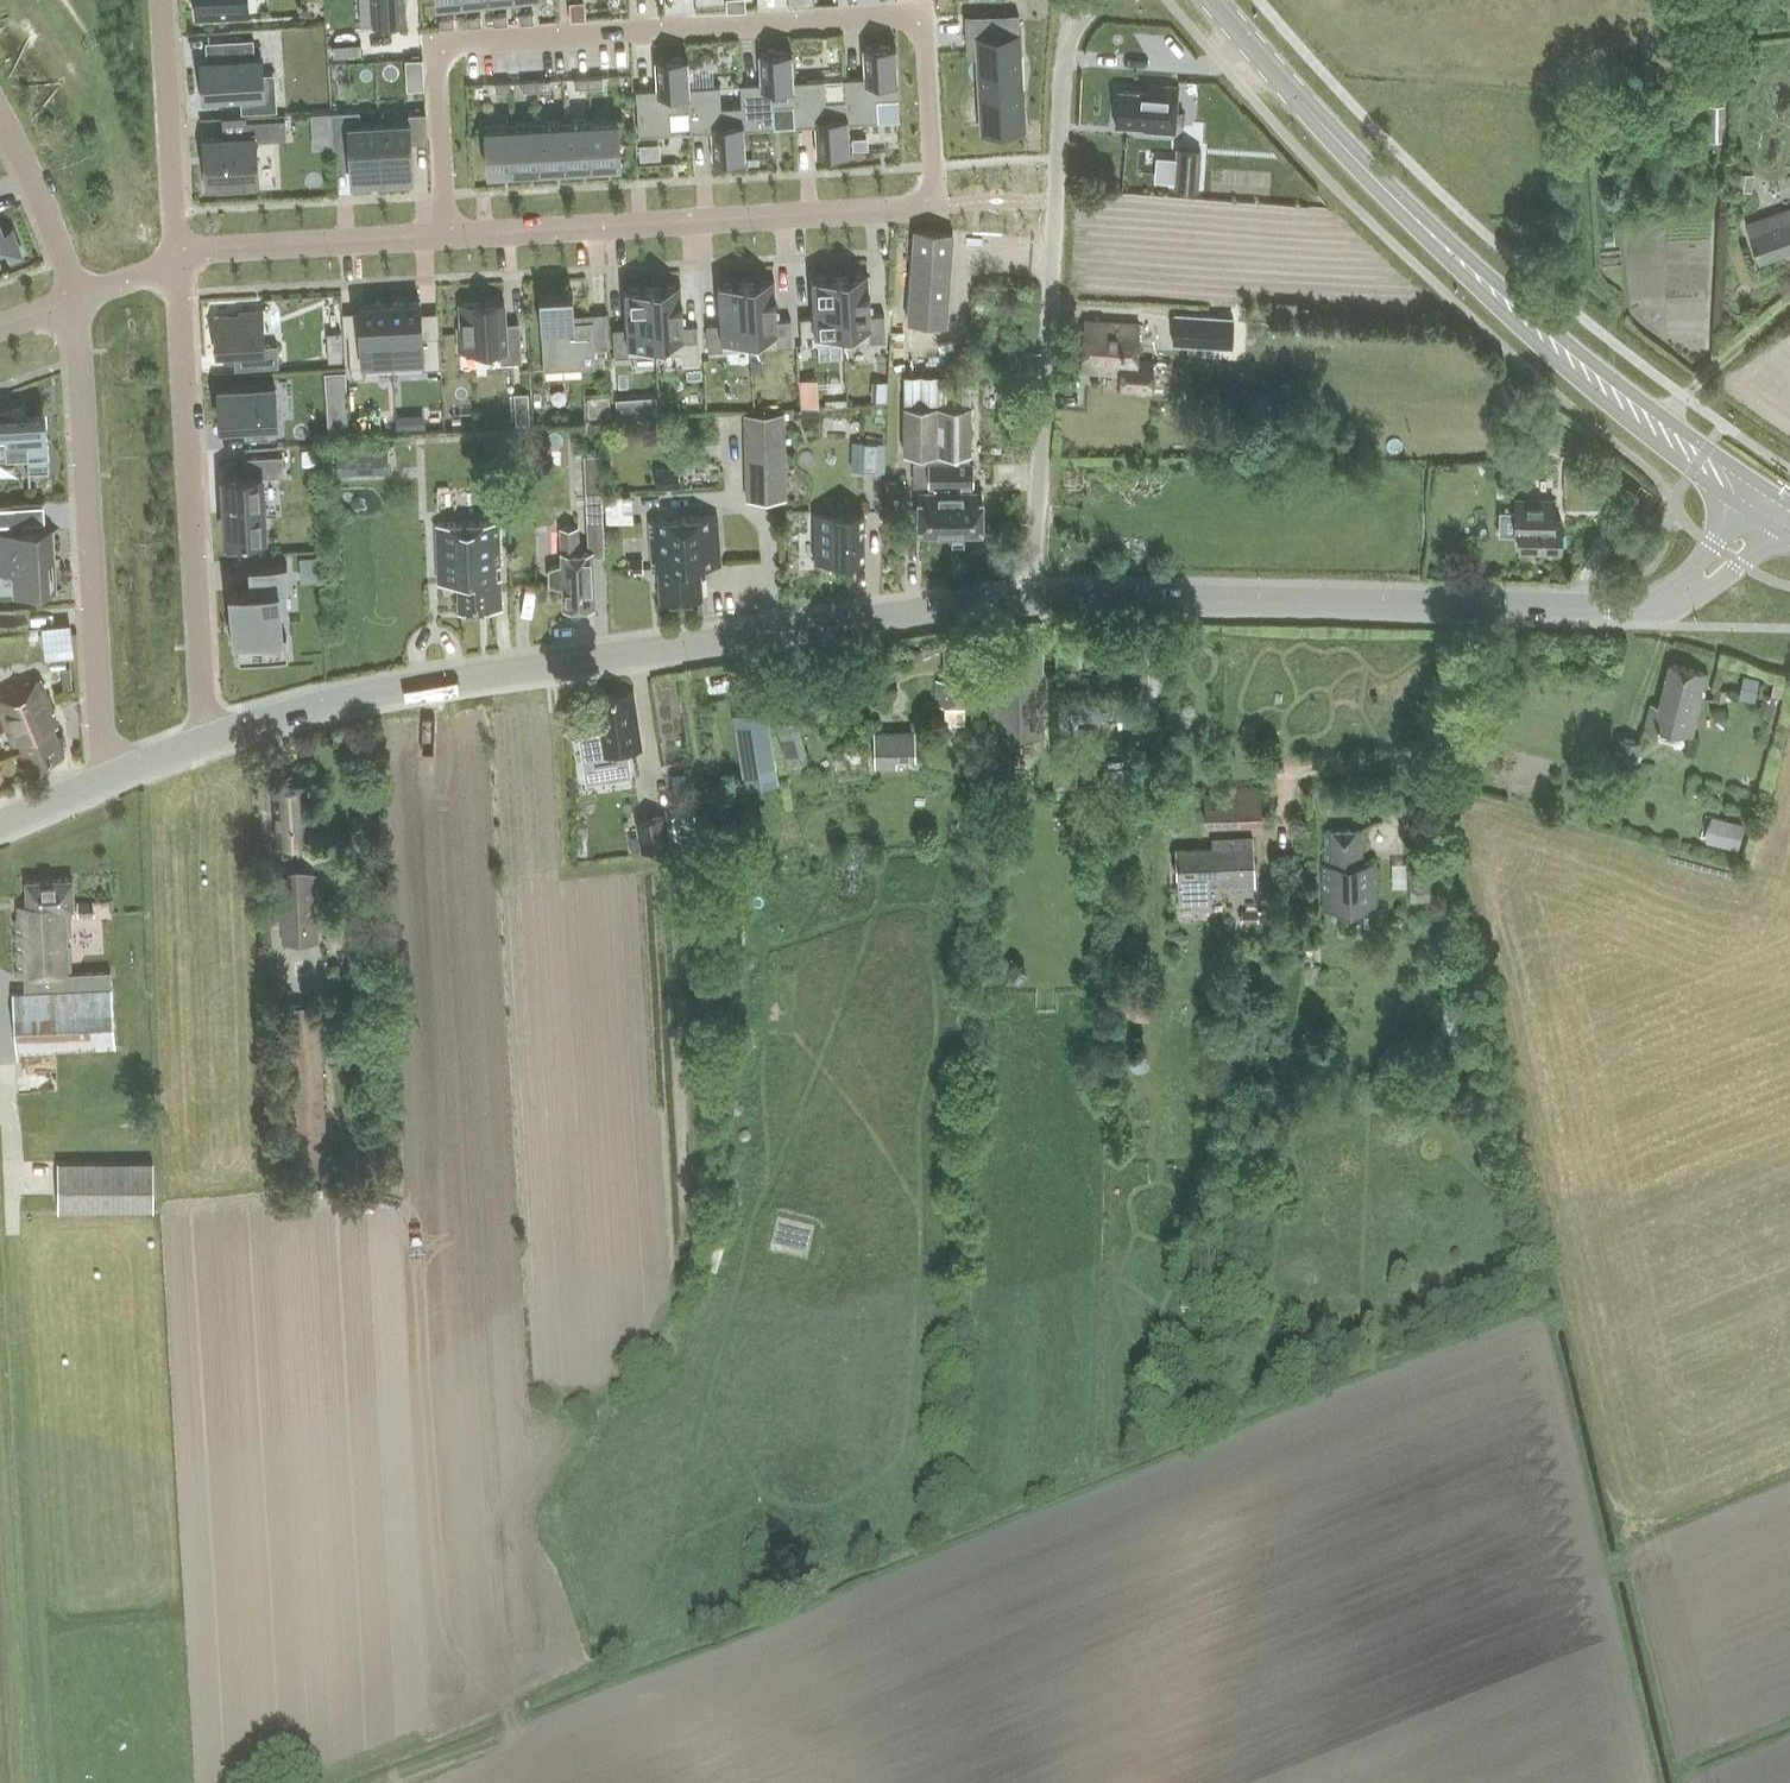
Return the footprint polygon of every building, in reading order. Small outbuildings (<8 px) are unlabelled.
[(197,16),(247,15),(247,0),(197,0),(197,16)] [(359,2),(371,2),(372,23),(406,22),(405,0),(359,0),(359,2)] [(573,17),(592,15),(590,0),(571,0),(573,17)] [(743,1),(726,2),(727,12),(743,11),(743,1)] [(533,13),(519,14),(520,23),(534,22),(533,13)] [(986,16),(964,17),(966,62),(978,61),(981,122),(982,132),(982,136),(984,135),(987,135),(1014,133),(1027,132),(1026,122),(1026,115),(1022,43),(1020,13),(999,15),(998,15),(986,16)] [(507,14),(493,15),(494,24),(508,23),(507,14)] [(481,16),(466,17),(467,26),(481,25),(481,16)] [(454,17),(439,18),(440,27),(454,26),(454,17)] [(207,58),(202,58),(204,103),(241,100),(264,99),(262,74),(261,55),(254,55),(254,39),(225,40),(226,57),(207,58)] [(865,77),(845,78),(846,99),(847,123),(879,121),(878,99),(899,98),(896,45),(863,47),(865,77)] [(761,83),(741,84),(742,107),(743,129),(775,127),(773,106),(794,104),(793,81),(791,51),(759,53),(761,83)] [(656,89),(636,90),(639,135),(671,133),(670,111),(690,110),(689,87),(687,57),(654,59),(656,89)] [(602,77),(588,78),(589,87),(603,86),(602,77)] [(588,78),(575,79),(575,87),(589,87),(588,78)] [(824,79),(793,81),(794,104),(795,126),(814,125),(816,155),(849,153),(847,123),(846,99),(826,100),(824,79)] [(550,80),(536,81),(537,90),(550,89),(550,80)] [(536,81),(523,82),(523,91),(537,90),(536,81)] [(509,83),(496,84),(496,92),(510,91),(509,83)] [(720,85),(689,87),(690,110),(691,132),(710,131),(712,161),(745,159),(743,129),(742,107),(721,108),(720,85)] [(1175,134),(1177,87),(1147,85),(1147,93),(1118,91),(1115,127),(1144,129),(1144,132),(1175,134)] [(1703,141),(1725,141),(1725,105),(1704,105),(1703,141)] [(382,180),(379,123),(360,124),(360,111),(331,113),(333,144),(348,143),(351,182),(382,180)] [(410,121),(379,123),(382,180),(413,178),(411,141),(427,140),(425,112),(409,113),(410,121)] [(330,113),(311,114),(312,131),(331,130),(330,113)] [(618,119),(591,120),(594,168),(621,166),(618,119)] [(287,139),(286,120),(248,122),(248,136),(204,138),(207,190),(259,187),(257,140),(287,139)] [(565,122),(568,169),(594,168),(591,120),(565,122)] [(539,123),(542,171),(568,169),(565,122),(539,123)] [(513,125),(515,172),(542,171),(539,123),(513,125)] [(513,125),(486,126),(489,174),(515,172),(513,125)] [(867,140),(852,140),(853,151),(868,150),(867,140)] [(1203,149),(1177,147),(1173,187),(1199,190),(1203,149)] [(1754,174),(1732,172),(1730,188),(1752,190),(1754,174)] [(1747,224),(1760,261),(1789,250),(1789,210),(1747,224)] [(5,261),(6,264),(12,261),(11,259),(23,254),(12,227),(4,231),(0,221),(0,263),(5,261)] [(953,232),(914,229),(908,322),(946,325),(953,232)] [(840,277),(844,342),(885,340),(884,314),(871,315),(868,276),(840,277)] [(802,345),(844,342),(840,277),(811,279),(814,317),(801,318),(802,345)] [(790,320),(777,320),(775,281),(746,283),(749,338),(766,337),(767,347),(792,346),(790,320)] [(749,338),(746,283),(718,284),(720,324),(707,324),(708,350),(750,348),(749,338)] [(653,288),(656,352),(683,350),(683,362),(698,361),(696,325),(683,326),(681,286),(653,288)] [(615,354),(656,352),(653,288),(624,290),(626,329),(613,330),(615,354)] [(573,292),(539,294),(544,370),(596,366),(595,348),(593,320),(574,321),(574,314),(573,292)] [(420,301),(389,303),(393,360),(422,358),(423,370),(441,369),(439,337),(422,338),(421,315),(420,301)] [(461,327),(458,327),(460,351),(499,349),(500,363),(522,362),(520,332),(506,333),(505,323),(504,301),(460,304),(461,327)] [(360,333),(348,334),(351,378),(365,377),(364,362),(393,360),(389,303),(359,305),(360,333)] [(264,311),(214,316),(218,357),(247,354),(249,368),(278,364),(275,344),(267,346),(264,311)] [(1229,332),(1230,317),(1176,313),(1173,346),(1203,348),(1203,336),(1215,337),(1215,331),(1229,332)] [(1153,361),(1137,360),(1139,325),(1085,321),(1082,372),(1120,374),(1119,390),(1151,391),(1153,361)] [(342,347),(328,348),(328,362),(343,361),(342,347)] [(345,371),(325,372),(327,397),(346,396),(345,371)] [(905,405),(937,405),(937,375),(905,375),(905,405)] [(817,380),(801,381),(802,407),(818,406),(817,380)] [(275,386),(218,389),(220,422),(220,425),(249,423),(249,439),(269,438),(269,422),(277,422),(275,386)] [(607,398),(589,400),(591,416),(609,414),(607,398)] [(634,398),(616,399),(617,414),(635,413),(634,398)] [(921,535),(952,535),(952,454),(939,454),(939,406),(905,406),(905,454),(931,454),(931,464),(915,464),(915,486),(931,486),(931,494),(921,494),(921,535)] [(952,454),(952,535),(984,534),(983,494),(974,494),(974,485),(975,485),(975,463),(971,463),(971,454),(972,454),(972,406),(939,406),(939,454),(952,454)] [(0,414),(0,455),(27,453),(29,483),(30,483),(29,472),(49,471),(46,416),(13,418),(11,411),(0,414)] [(744,413),(746,500),(786,499),(784,412),(744,413)] [(395,416),(384,417),(385,430),(396,429),(395,416)] [(601,423),(591,423),(591,437),(602,437),(601,423)] [(878,443),(866,443),(865,470),(876,471),(878,443)] [(316,448),(304,449),(304,463),(316,463),(316,448)] [(375,453),(337,455),(338,475),(376,474),(375,453)] [(246,475),(223,476),(226,540),(265,537),(262,476),(284,475),(283,454),(245,456),(246,475)] [(606,521),(633,520),(632,498),(622,499),(622,495),(605,496),(606,521)] [(1501,510),(1501,533),(1519,533),(1519,551),(1561,552),(1561,521),(1553,521),(1553,499),(1515,498),(1514,511),(1501,510)] [(0,508),(0,525),(17,524),(16,507),(0,508)] [(866,512),(814,513),(814,562),(867,562),(866,512)] [(662,603),(704,600),(701,568),(722,566),(719,517),(651,522),(654,572),(660,572),(662,603)] [(458,610),(502,609),(500,523),(436,525),(438,584),(457,583),(458,610)] [(549,569),(550,586),(563,588),(564,607),(595,606),(593,551),(579,551),(578,527),(561,527),(562,565),(549,569)] [(51,529),(0,532),(0,572),(17,571),(18,592),(15,592),(15,593),(50,591),(48,561),(53,561),(51,529)] [(1430,549),(1429,559),(1441,561),(1443,551),(1430,549)] [(643,558),(628,559),(629,573),(644,572),(643,558)] [(250,593),(228,595),(230,645),(237,645),(238,661),(287,658),(286,635),(282,635),(279,592),(288,591),(286,565),(248,567),(250,593)] [(43,645),(72,645),(72,624),(44,623),(43,645)] [(966,725),(965,705),(977,705),(976,645),(945,646),(945,679),(937,679),(937,705),(945,705),(946,726),(966,725)] [(988,701),(989,737),(987,737),(988,794),(1009,793),(1007,737),(1044,736),(1042,650),(1004,651),(1004,668),(998,668),(998,701),(988,701)] [(1692,737),(1709,674),(1670,664),(1659,707),(1652,705),(1646,726),(1692,737)] [(1744,676),(1742,687),(1756,689),(1758,679),(1744,676)] [(65,753),(55,728),(59,727),(53,713),(56,712),(42,680),(0,698),(0,713),(14,746),(20,744),(30,768),(65,753)] [(1716,687),(1713,699),(1724,702),(1727,690),(1716,687)] [(1135,690),(1112,691),(1113,720),(1136,719),(1135,690)] [(598,754),(642,747),(634,692),(599,698),(603,727),(595,728),(598,754)] [(1763,692),(1757,715),(1770,718),(1776,696),(1763,692)] [(1077,700),(1058,701),(1060,733),(1079,732),(1077,700)] [(766,708),(733,713),(744,788),(778,783),(766,708)] [(971,716),(972,733),(986,733),(986,716),(971,716)] [(799,720),(777,725),(786,765),(808,760),(799,720)] [(1244,742),(1255,742),(1255,727),(1244,727),(1244,742)] [(917,758),(916,728),(874,730),(875,766),(897,765),(897,758),(917,758)] [(1610,766),(1633,772),(1642,744),(1619,737),(1610,766)] [(278,841),(309,840),(306,784),(275,786),(278,841)] [(1232,820),(1261,819),(1260,790),(1231,791),(1232,820)] [(636,820),(641,852),(671,848),(666,815),(636,820)] [(1744,824),(1712,816),(1705,841),(1738,849),(1744,824)] [(1325,910),(1376,909),(1375,862),(1362,863),(1361,830),(1326,831),(1327,864),(1323,864),(1325,910)] [(1209,901),(1208,889),(1256,887),(1254,839),(1213,841),(1213,849),(1177,850),(1179,885),(1179,903),(1209,901)] [(1430,861),(1406,861),(1406,887),(1411,887),(1411,899),(1430,899),(1430,861)] [(284,944),(319,942),(316,872),(280,874),(284,944)] [(17,920),(20,977),(25,977),(25,992),(14,993),(17,1054),(115,1049),(111,971),(72,973),(69,913),(74,912),(72,879),(26,881),(28,920),(17,920)] [(93,900),(77,901),(78,916),(94,916),(93,900)] [(1259,909),(1242,910),(1242,922),(1259,922),(1259,909)] [(1004,968),(1016,981),(1025,972),(1013,959),(1004,968)] [(1257,990),(1242,989),(1240,1008),(1256,1009),(1257,990)] [(1243,1036),(1241,1045),(1253,1047),(1254,1038),(1243,1036)] [(59,1211),(154,1210),(153,1162),(58,1163),(59,1211)]
